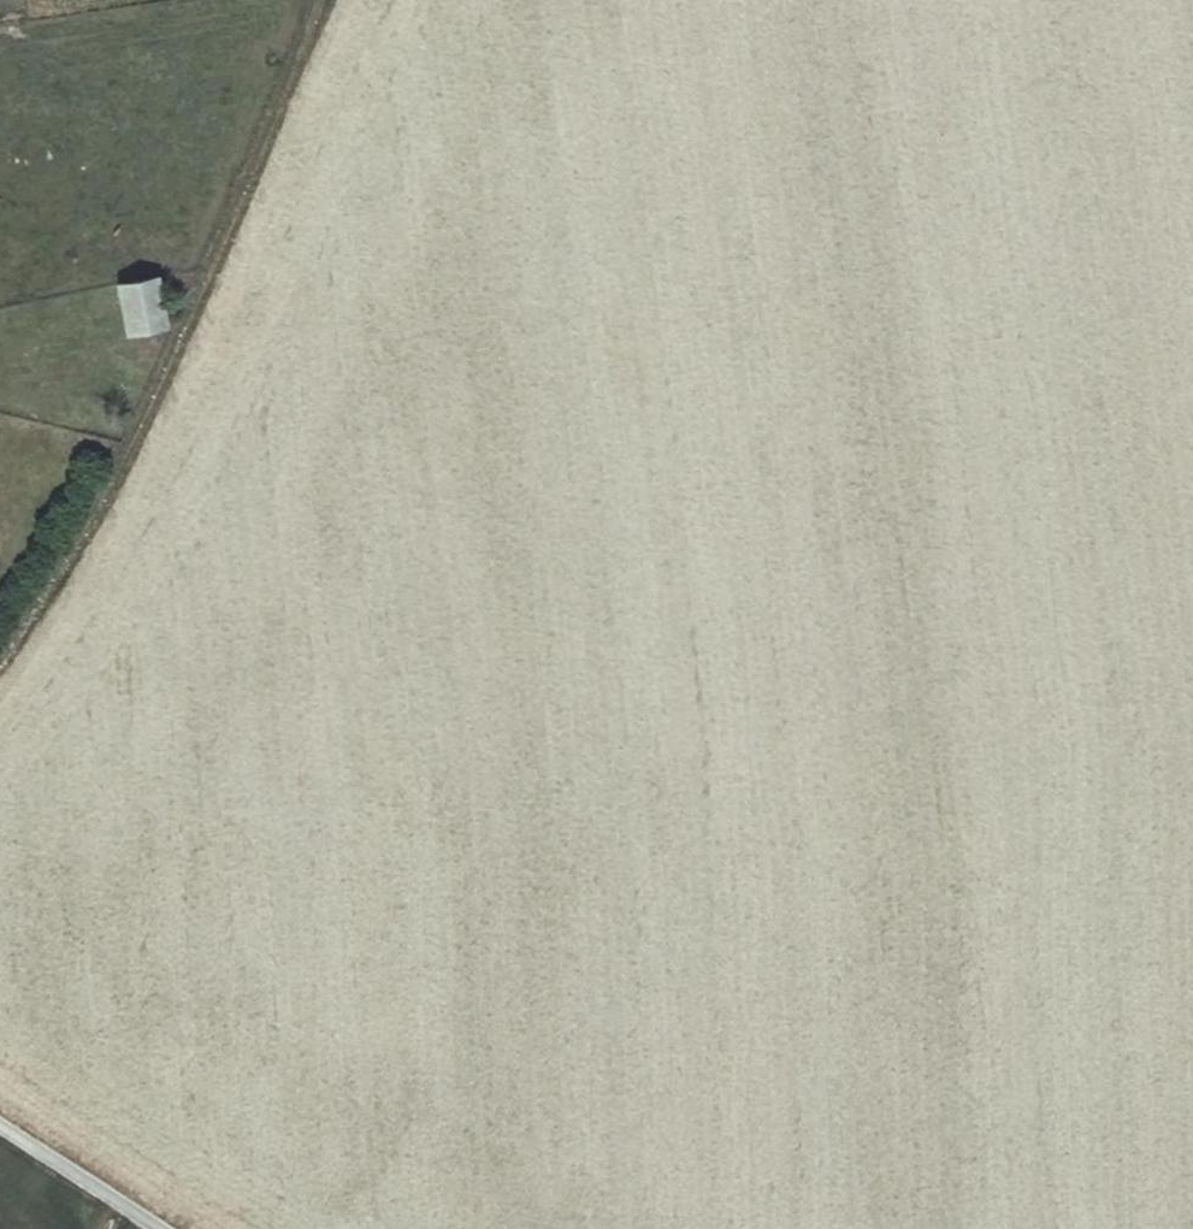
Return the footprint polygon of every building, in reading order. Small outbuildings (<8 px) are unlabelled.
[(168,323),(155,270),(114,278),(125,332),(168,323)]
